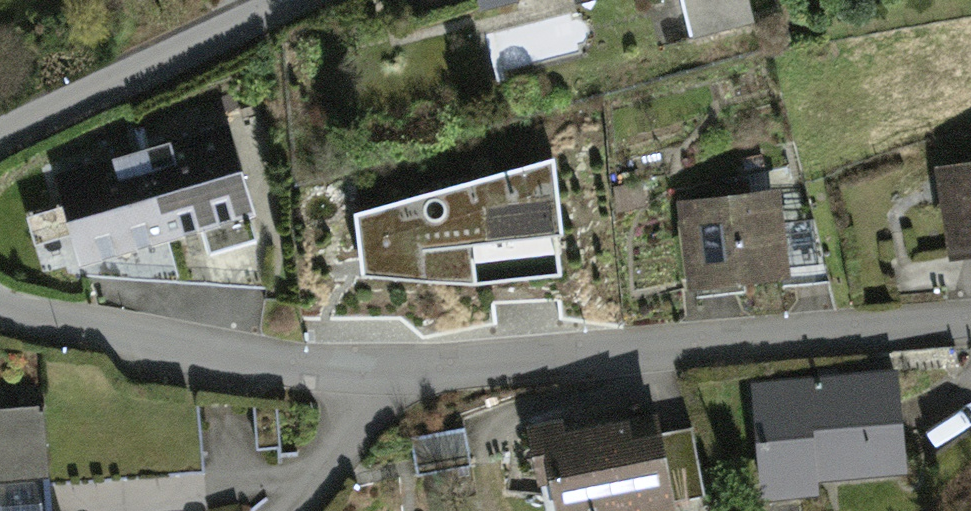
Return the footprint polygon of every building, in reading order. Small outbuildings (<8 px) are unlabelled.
[(467,29),(596,0),(461,0),(467,29)] [(679,2),(691,51),(749,37),(740,0),(689,0),(679,2)] [(228,138),(46,183),(67,268),(249,224),(228,138)] [(933,178),(943,268),(970,265),(970,173),(933,178)] [(562,175),(362,219),(377,291),(531,258),(527,239),(574,229),(562,175)] [(782,212),(676,213),(677,294),(783,292),(782,212)] [(898,391),(755,398),(760,495),(903,488),(898,391)] [(55,414),(0,418),(0,510),(62,510),(55,414)] [(525,443),(539,510),(699,510),(704,510),(690,438),(655,445),(651,424),(571,440),(563,425),(525,443)]
